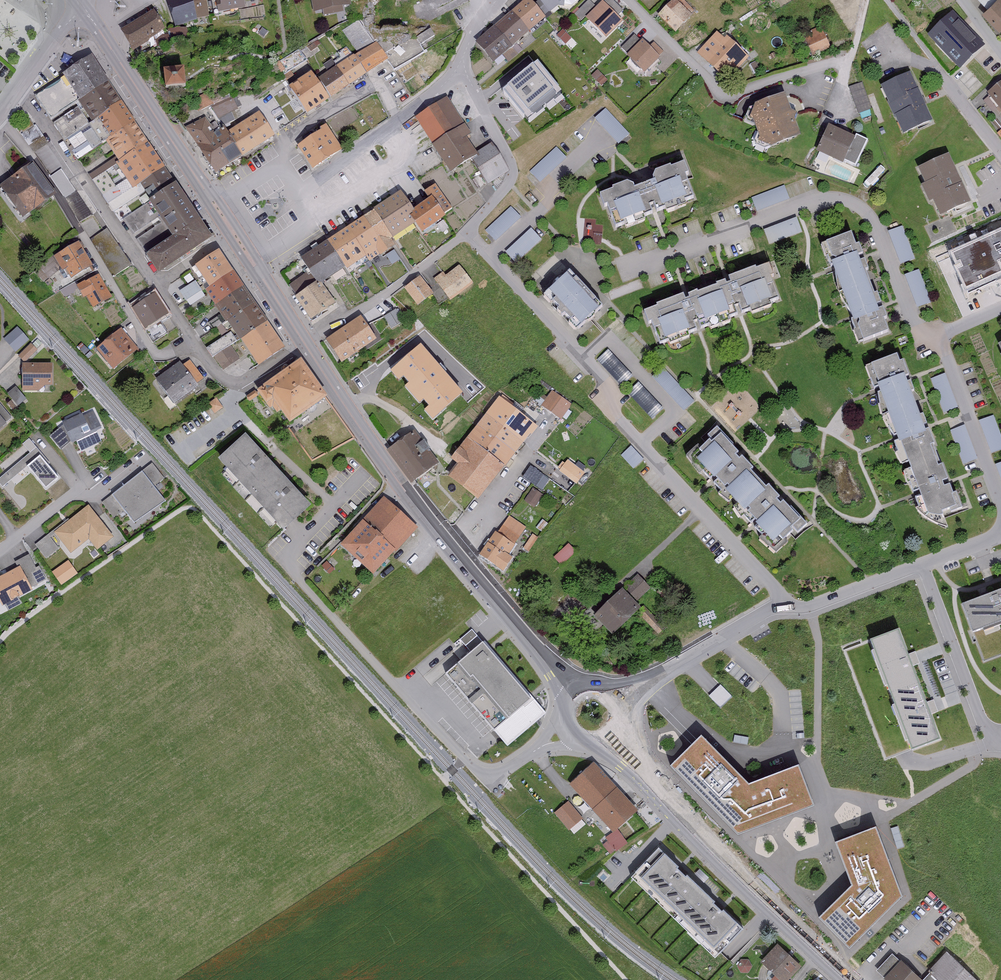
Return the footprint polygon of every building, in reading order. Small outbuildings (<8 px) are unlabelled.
[(177,28),(199,21),(199,20),(193,0),(168,0),(177,28)] [(199,20),(210,19),(207,0),(193,0),(199,20)] [(221,2),(218,2),(220,14),(247,10),(246,0),(220,0),(221,2)] [(350,0),(312,0),(314,12),(323,10),(324,16),(345,12),(344,7),(351,6),(350,0)] [(541,1),(537,4),(533,0),(530,0),(477,43),(494,63),(501,57),(508,64),(520,54),(514,47),(548,19),(545,16),(549,12),(551,14),(568,0),(540,0),(541,1)] [(624,10),(614,0),(606,0),(606,1),(620,14),(624,10)] [(677,0),(675,0),(659,16),(676,33),(696,14),(681,0),(680,0),(678,1),(677,0)] [(990,9),(985,14),(1000,29),(1000,0),(980,0),(990,9)] [(621,24),(602,5),(587,20),(606,39),(621,24)] [(167,32),(155,12),(124,31),(137,51),(167,32)] [(988,46),(956,14),(931,38),(962,71),(988,46)] [(358,55),(376,43),(360,21),(342,33),(358,55)] [(426,52),(420,41),(435,34),(432,29),(387,51),(394,67),(426,52)] [(831,49),(822,29),(803,37),(813,58),(831,49)] [(727,40),(719,33),(699,53),(728,81),(751,57),(730,37),(727,40)] [(358,55),(355,57),(368,75),(390,60),(377,42),(376,43),(358,55)] [(659,60),(642,43),(628,58),(644,74),(659,60)] [(354,56),(337,67),(351,86),(368,75),(355,57),(354,56)] [(80,105),(111,86),(113,84),(95,57),(65,76),(66,78),(37,97),(51,119),(78,102),(80,105)] [(193,67),(174,69),(175,84),(194,83),(193,67)] [(337,67),(321,79),(334,98),(351,86),(337,67)] [(607,80),(598,72),(593,78),(602,86),(607,80)] [(560,100),(538,73),(506,100),(528,127),(560,100)] [(330,101),(312,74),(291,88),(309,115),(330,101)] [(884,86),(905,136),(935,124),(914,74),(884,86)] [(870,110),(861,84),(849,88),(858,114),(870,110)] [(991,93),(1000,105),(1000,85),(991,93)] [(92,124),(123,104),(111,86),(80,105),(92,124)] [(790,94),(759,106),(756,117),(765,142),(776,147),(805,136),(790,94)] [(471,135),(447,98),(416,118),(452,175),(474,161),(488,184),(509,171),(493,145),(479,154),(468,137),(471,135)] [(121,163),(151,144),(125,103),(123,104),(92,124),(90,125),(103,145),(107,142),(121,163)] [(88,127),(77,109),(53,125),(65,142),(88,127)] [(629,135),(606,111),(596,121),(619,145),(629,135)] [(189,127),(217,172),(245,155),(245,156),(277,137),(261,112),(227,134),(224,129),(216,134),(205,117),(189,127)] [(344,150),(328,125),(320,130),(321,132),(300,145),(315,169),(344,150)] [(859,138),(833,126),(821,152),(847,163),(859,138)] [(149,193),(173,178),(151,144),(121,163),(136,187),(142,183),(149,193)] [(566,158),(557,148),(530,172),(539,182),(566,158)] [(974,204),(953,155),(923,168),(930,185),(924,188),(932,205),(937,203),(943,217),(974,204)] [(661,172),(658,182),(641,188),(634,182),(617,188),(618,190),(606,195),(610,206),(613,205),(621,228),(628,225),(629,229),(651,221),(649,216),(668,209),(670,213),(692,205),(691,200),(699,197),(691,176),(695,175),(691,163),(677,168),(676,166),(661,172)] [(53,199),(30,167),(1,188),(24,220),(53,199)] [(92,215),(77,192),(61,172),(51,179),(65,199),(81,222),(92,215)] [(180,183),(152,202),(176,238),(149,257),(161,275),(217,237),(180,183)] [(430,200),(416,210),(420,216),(416,219),(424,232),(449,216),(447,213),(452,209),(436,185),(425,193),(430,200)] [(790,199),(785,187),(752,199),(756,212),(790,199)] [(420,216),(416,210),(404,192),(377,210),(393,234),(416,219),(420,216)] [(154,222),(144,207),(124,221),(134,236),(154,222)] [(520,219),(512,209),(487,231),(496,241),(520,219)] [(393,234),(377,210),(350,227),(369,256),(371,258),(381,252),(383,255),(397,245),(393,239),(396,238),(393,234)] [(803,231),(798,219),(765,231),(769,244),(803,231)] [(991,230),(1000,252),(1000,226),(991,230)] [(369,256),(350,227),(330,241),(347,266),(349,269),(369,256)] [(914,260),(902,228),(889,233),(902,265),(914,260)] [(131,267),(108,230),(91,240),(113,278),(131,267)] [(541,242),(531,230),(506,254),(517,265),(541,242)] [(861,232),(831,242),(866,343),(896,332),(861,232)] [(347,266),(330,241),(304,257),(321,283),(347,266)] [(68,270),(74,279),(95,267),(81,242),(55,257),(64,272),(68,270)] [(212,288),(236,272),(222,251),(198,267),(212,288)] [(446,276),(442,272),(434,279),(452,301),(475,283),(460,265),(446,276)] [(663,307),(650,312),(654,324),(657,322),(665,344),(675,341),(676,345),(695,338),(694,334),(714,326),(715,330),(737,322),(735,318),(757,309),(758,313),(777,306),(776,302),(784,298),(776,277),(780,276),(776,265),(763,269),(762,266),(734,277),(737,283),(733,284),(732,280),(722,283),(723,286),(704,293),(703,291),(694,295),(695,297),(691,298),(690,294),(662,304),(663,307)] [(931,303),(920,271),(906,276),(918,308),(931,303)] [(217,307),(246,287),(236,272),(212,288),(207,291),(217,307)] [(290,287),(313,321),(335,305),(312,272),(290,287)] [(607,304),(574,272),(552,295),(584,327),(607,304)] [(113,299),(99,275),(78,287),(86,300),(88,299),(94,309),(113,299)] [(434,294),(421,277),(405,289),(419,306),(434,294)] [(206,297),(197,282),(181,292),(190,307),(206,297)] [(229,323),(257,304),(246,287),(217,307),(225,320),(227,319),(229,323)] [(168,314),(157,296),(134,310),(145,328),(168,314)] [(243,340),(270,323),(257,304),(229,323),(241,342),(243,340)] [(405,321),(397,309),(385,317),(393,329),(405,321)] [(379,341),(363,317),(329,341),(345,365),(379,341)] [(270,323),(243,340),(260,366),(286,349),(270,323)] [(28,341),(17,329),(4,341),(15,353),(28,341)] [(139,350),(123,330),(98,350),(114,370),(139,350)] [(238,342),(231,333),(207,350),(213,359),(215,358),(224,370),(240,359),(231,347),(238,342)] [(420,344),(391,370),(433,419),(462,393),(420,344)] [(38,351),(31,345),(20,358),(26,364),(38,351)] [(632,377),(609,351),(598,362),(621,387),(632,377)] [(964,506),(904,354),(873,367),(932,519),(964,506)] [(331,397),(305,359),(260,390),(269,404),(276,399),(293,423),(331,397)] [(184,367),(180,362),(156,382),(176,407),(200,388),(198,385),(205,380),(190,362),(184,367)] [(54,387),(54,365),(24,365),(24,391),(43,392),(43,387),(54,387)] [(651,376),(685,411),(694,403),(660,367),(651,376)] [(932,380),(944,414),(957,409),(945,375),(932,380)] [(662,411),(638,385),(628,395),(652,421),(662,411)] [(571,405),(552,391),(542,406),(561,420),(571,405)] [(536,426),(500,398),(451,459),(460,465),(451,477),(478,499),(536,426)] [(208,405),(215,415),(222,410),(216,400),(208,405)] [(0,405),(0,432),(13,420),(0,405)] [(102,430),(95,414),(85,418),(84,416),(64,424),(73,445),(78,442),(82,452),(102,444),(97,432),(102,430)] [(993,455),(1000,452),(1000,439),(993,417),(980,421),(993,455)] [(976,461),(963,427),(950,432),(963,466),(976,461)] [(438,459),(416,428),(389,447),(412,478),(438,459)] [(729,440),(719,429),(710,438),(713,440),(695,456),(702,464),(699,466),(713,481),(716,478),(731,494),(728,496),(744,513),(747,510),(763,527),(760,530),(774,544),(777,541),(783,548),(800,532),(803,535),(812,527),(803,517),(805,515),(784,494),(779,498),(777,496),(781,492),(774,485),(772,487),(757,472),(759,470),(753,463),(751,465),(748,462),(751,459),(731,438),(729,440)] [(70,444),(60,430),(50,437),(61,451),(70,444)] [(310,504),(245,438),(221,461),(286,527),(310,504)] [(642,461),(630,448),(621,457),(633,469),(642,461)] [(37,449),(0,479),(0,486),(2,488),(28,467),(46,490),(60,479),(49,465),(50,464),(37,449)] [(585,473),(568,462),(560,473),(578,484),(585,473)] [(166,480),(155,464),(125,486),(122,483),(109,492),(112,496),(103,503),(115,520),(125,512),(134,524),(165,501),(155,488),(166,480)] [(542,476),(530,468),(524,478),(536,486),(542,476)] [(543,495),(532,489),(525,501),(536,507),(543,495)] [(418,528),(386,498),(343,545),(375,575),(418,528)] [(55,533),(72,554),(89,541),(98,552),(115,538),(89,506),(55,533)] [(527,529),(509,518),(499,534),(496,532),(481,556),(506,571),(515,557),(510,554),(527,529)] [(46,560),(60,549),(48,535),(35,546),(46,560)] [(555,558),(562,566),(576,553),(569,546),(555,558)] [(18,568),(0,578),(0,600),(3,606),(33,590),(32,588),(39,585),(32,571),(37,569),(29,555),(15,562),(18,568)] [(72,558),(54,569),(62,583),(80,572),(72,558)] [(651,588),(639,576),(626,588),(638,601),(651,588)] [(616,638),(643,609),(623,590),(596,618),(616,638)] [(958,608),(979,663),(1000,654),(1000,591),(958,608)] [(898,625),(868,636),(911,750),(941,739),(898,625)] [(536,699),(487,641),(448,674),(497,732),(536,699)] [(928,693),(936,690),(926,665),(918,668),(928,693)] [(721,706),(732,695),(721,683),(709,695),(721,706)] [(802,762),(750,779),(703,732),(672,763),(673,766),(736,831),(816,804),(802,762)] [(639,811),(596,764),(571,787),(614,834),(639,811)] [(582,821),(569,803),(554,814),(567,832),(582,821)] [(880,824),(837,837),(852,883),(819,914),(849,945),(903,894),(880,824)] [(657,845),(631,872),(716,954),(743,927),(657,845)] [(778,944),(762,963),(782,979),(789,979),(802,963),(778,944)] [(889,979),(975,979),(948,955),(925,979),(896,953),(879,971),(889,979)]
